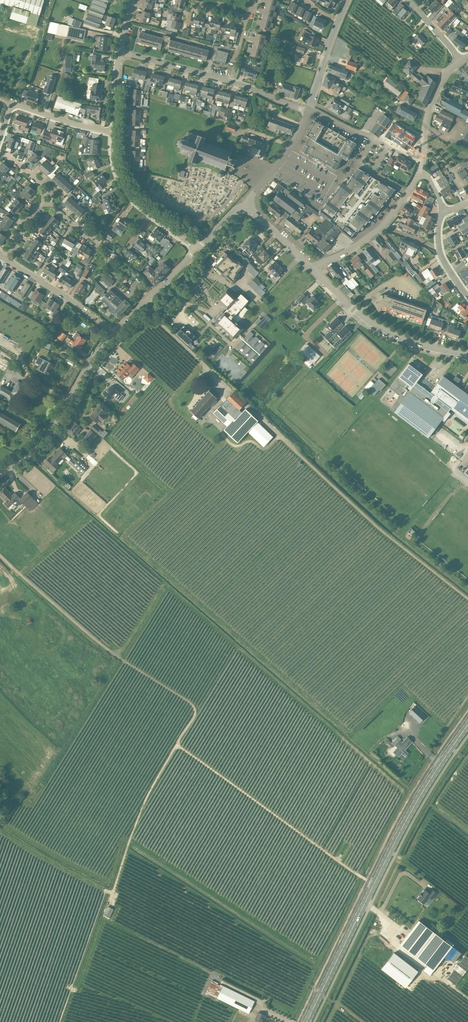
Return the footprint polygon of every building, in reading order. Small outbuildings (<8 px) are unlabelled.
[(1,6),(0,6),(12,10),(10,19),(26,24),(36,27),(44,0),(43,0),(0,0),(0,5),(1,6)] [(105,12),(109,0),(93,0),(91,7),(105,12)] [(262,2),(267,3),(265,9),(261,8),(259,13),(264,14),(262,20),(258,19),(257,24),(261,25),(260,28),(263,29),(262,31),(266,32),(267,30),(269,31),(270,27),(272,28),(274,24),(271,23),(273,16),(275,17),(277,13),(274,12),(276,5),(280,6),(280,5),(279,4),(279,2),(277,1),(277,0),(263,0),(262,2)] [(327,1),(326,3),(324,6),(331,10),(333,6),(334,5),(334,4),(335,4),(336,3),(336,2),(336,1),(334,0),(325,0),(327,1)] [(397,7),(395,6),(398,1),(397,0),(390,0),(387,3),(390,5),(388,8),(391,10),(392,9),(394,11),(397,7)] [(159,6),(140,1),(139,3),(144,4),(143,7),(151,10),(152,6),(158,8),(159,6)] [(434,2),(428,8),(433,13),(439,8),(438,7),(441,4),(442,3),(439,1),(436,4),(434,2)] [(184,10),(186,5),(176,2),(175,5),(172,4),(172,6),(170,6),(169,6),(168,8),(170,9),(175,11),(177,11),(177,8),(184,10)] [(462,9),(453,2),(447,8),(451,11),(445,16),(442,14),(436,20),(439,23),(437,25),(443,30),(447,32),(450,29),(451,27),(450,27),(457,18),(456,17),(457,17),(456,16),(462,9)] [(401,3),(397,7),(394,11),(392,13),(401,21),(410,11),(406,8),(401,3)] [(104,15),(105,12),(91,7),(85,24),(99,29),(102,21),(106,22),(105,25),(113,28),(116,19),(104,15)] [(167,19),(172,21),(179,22),(181,15),(174,13),(175,11),(170,9),(167,19)] [(136,15),(156,20),(157,18),(150,17),(151,14),(143,11),(142,14),(137,13),(136,15)] [(194,31),(196,31),(201,14),(199,13),(198,18),(195,17),(195,18),(192,17),(190,24),(193,25),(195,26),(194,31)] [(203,27),(206,27),(208,21),(202,19),(203,15),(201,14),(196,31),(196,32),(198,33),(199,32),(200,29),(200,28),(200,27),(203,28),(203,27)] [(156,20),(136,15),(136,17),(141,18),(140,21),(148,24),(149,21),(159,24),(159,21),(156,20)] [(211,21),(208,21),(206,27),(212,29),(211,33),(213,34),(217,17),(215,16),(214,21),(211,20),(211,21)] [(325,21),(314,16),(311,22),(314,24),(314,25),(322,28),(325,21)] [(217,17),(213,34),(215,34),(216,30),(219,31),(219,30),(222,31),(224,24),(221,24),(221,23),(219,22),(220,18),(217,17)] [(82,22),(76,20),(73,25),(80,28),(82,22)] [(179,22),(172,21),(171,27),(169,27),(168,30),(171,31),(172,28),(179,30),(181,23),(179,22)] [(224,24),(222,31),(225,32),(225,33),(227,34),(227,35),(230,36),(233,22),(231,21),(230,26),(224,24)] [(86,29),(50,22),(47,32),(56,34),(56,35),(67,37),(67,38),(83,41),(86,29)] [(233,22),(230,36),(232,36),(232,35),(235,36),(238,36),(240,30),(237,29),(237,28),(234,27),(235,23),(233,22)] [(302,41),(308,43),(308,45),(315,47),(318,38),(310,36),(311,34),(304,30),(303,33),(304,34),(302,41)] [(458,30),(454,34),(457,36),(454,41),(464,48),(467,42),(462,37),(464,35),(458,30)] [(163,40),(140,33),(138,42),(161,49),(163,41),(170,43),(168,51),(206,61),(209,52),(170,41),(171,37),(164,35),(163,40)] [(427,41),(420,33),(415,38),(415,39),(413,41),(416,44),(418,41),(422,46),(427,41)] [(266,36),(257,34),(256,37),(251,36),(250,41),(254,42),(253,48),(249,47),(247,52),(252,53),(251,56),(260,58),(261,55),(263,56),(264,51),(262,51),(264,44),(266,45),(267,40),(265,40),(266,36)] [(109,38),(101,37),(99,51),(107,52),(109,38)] [(305,49),(297,46),(295,52),(303,55),(305,49)] [(229,53),(215,49),(214,53),(216,54),(214,61),(226,64),(229,53)] [(93,54),(93,57),(89,57),(89,60),(93,61),(92,68),(98,68),(97,70),(99,71),(102,72),(103,71),(103,69),(105,69),(105,62),(99,62),(100,55),(93,54)] [(312,57),(306,55),(305,59),(299,57),(297,61),(303,63),(309,65),(312,57)] [(358,64),(348,61),(346,68),(356,71),(358,64)] [(417,67),(410,61),(402,69),(423,86),(417,99),(426,106),(436,83),(428,76),(427,77),(426,75),(423,78),(419,74),(417,76),(413,72),(417,67)] [(241,71),(245,72),(244,75),(252,77),(252,78),(255,79),(255,78),(258,72),(260,67),(255,66),(255,69),(247,66),(243,64),(241,71)] [(349,71),(331,64),(328,72),(346,79),(349,71)] [(39,66),(35,78),(41,80),(45,69),(39,66)] [(132,77),(139,79),(141,70),(135,69),(132,77)] [(141,70),(139,79),(145,80),(147,72),(141,70)] [(165,77),(158,75),(156,83),(163,85),(165,77)] [(329,89),(330,88),(335,79),(333,77),(331,75),(330,77),(327,75),(323,85),(329,89)] [(96,78),(89,77),(88,83),(93,84),(92,91),(89,91),(88,92),(87,99),(88,101),(89,101),(90,100),(100,101),(102,92),(101,92),(102,85),(95,84),(96,78)] [(404,89),(388,77),(383,84),(398,96),(404,89)] [(48,79),(44,92),(50,94),(55,81),(48,79)] [(174,86),(173,89),(179,91),(182,81),(176,80),(174,86)] [(334,80),(330,88),(339,94),(342,90),(344,92),(347,88),(334,80)] [(455,81),(452,89),(467,96),(467,97),(467,87),(455,81)] [(294,87),(283,83),(280,93),(290,97),(290,98),(296,100),(300,89),(294,86),(294,87)] [(190,91),(189,95),(194,96),(193,98),(194,99),(195,99),(196,96),(196,94),(197,92),(198,86),(192,84),(190,91)] [(201,94),(201,97),(206,98),(209,89),(203,87),(201,94)] [(132,89),(132,97),(141,98),(142,90),(132,89)] [(209,89),(206,98),(212,100),(215,90),(209,89)] [(24,90),(23,96),(26,97),(26,99),(37,102),(38,100),(39,99),(38,98),(39,96),(28,92),(28,91),(24,90)] [(410,105),(411,105),(416,97),(408,93),(409,93),(405,90),(400,99),(403,101),(410,105)] [(217,101),(223,103),(226,93),(219,91),(217,101)] [(174,99),(179,100),(181,95),(175,93),(174,95),(172,94),(170,100),(173,101),(174,99)] [(231,95),(226,93),(223,103),(229,104),(231,95)] [(187,102),(188,97),(181,95),(179,100),(179,103),(180,103),(180,101),(187,102)] [(436,103),(445,108),(458,115),(464,118),(463,119),(466,121),(467,123),(467,113),(462,109),(464,105),(449,98),(448,99),(440,95),(436,103)] [(58,96),(54,107),(78,116),(79,111),(85,113),(97,115),(96,118),(104,119),(105,113),(103,113),(104,108),(87,106),(82,105),(82,104),(58,96)] [(239,107),(242,97),(236,96),(233,105),(239,107)] [(351,101),(343,96),(340,101),(348,106),(349,106),(353,109),(354,107),(352,106),(349,104),(351,101)] [(141,98),(132,97),(131,105),(140,106),(141,98)] [(242,97),(239,107),(245,108),(248,99),(242,97)] [(345,105),(334,98),(328,109),(339,115),(343,109),(348,112),(347,114),(351,116),(353,113),(358,116),(359,113),(353,109),(352,109),(345,105)] [(216,105),(213,104),(211,113),(211,114),(210,116),(214,117),(215,113),(216,110),(220,111),(220,112),(222,107),(216,106),(216,105)] [(401,104),(397,113),(413,122),(418,113),(401,104)] [(227,117),(230,109),(227,108),(227,109),(222,107),(221,111),(219,115),(224,116),(227,117)] [(131,118),(140,118),(141,110),(132,110),(131,118)] [(437,115),(435,119),(442,123),(439,130),(447,133),(452,122),(454,116),(441,110),(439,116),(437,115)] [(383,129),(392,117),(387,113),(385,116),(383,114),(370,131),(378,136),(383,129)] [(18,116),(15,124),(20,125),(26,127),(25,131),(28,132),(31,126),(27,125),(28,121),(29,120),(18,116)] [(295,126),(271,117),(268,126),(267,128),(274,131),(275,129),(291,135),(295,126)] [(140,126),(140,118),(131,118),(131,126),(140,126)] [(309,138),(301,152),(307,155),(315,160),(316,159),(328,166),(335,170),(339,164),(345,153),(349,156),(350,155),(353,149),(356,144),(350,140),(346,138),(324,126),(325,125),(314,119),(313,122),(314,122),(312,126),(306,136),(309,138)] [(40,135),(43,135),(44,132),(46,127),(43,126),(43,125),(35,122),(32,131),(36,132),(36,134),(40,135)] [(395,122),(387,134),(392,138),(393,137),(403,144),(402,144),(408,148),(416,135),(395,122)] [(467,124),(459,137),(467,142),(467,124)] [(58,130),(58,131),(53,129),(51,134),(44,132),(43,135),(42,138),(49,140),(50,138),(54,140),(54,139),(57,140),(57,141),(56,144),(62,146),(63,143),(64,141),(65,138),(63,137),(64,133),(64,132),(63,132),(63,133),(61,132),(58,131),(58,130)] [(131,130),(131,138),(140,139),(141,131),(131,130)] [(194,134),(188,132),(185,140),(184,140),(182,140),(179,141),(178,144),(179,147),(181,148),(182,149),(180,153),(190,157),(189,161),(196,164),(198,160),(217,167),(221,169),(220,171),(218,173),(218,176),(221,177),(224,175),(223,172),(224,170),(225,170),(226,170),(225,170),(227,165),(233,167),(234,169),(235,169),(234,167),(237,161),(238,160),(238,159),(236,160),(229,158),(232,153),(233,149),(248,155),(259,159),(263,149),(264,150),(266,144),(256,141),(243,136),(241,140),(249,143),(248,145),(252,146),(249,153),(230,145),(228,151),(204,142),(206,139),(198,136),(199,134),(194,133),(194,134)] [(28,144),(30,145),(32,141),(30,140),(22,137),(21,141),(11,138),(9,143),(18,146),(21,147),(22,143),(22,142),(28,144)] [(90,139),(86,137),(83,144),(86,146),(86,153),(98,154),(99,141),(91,140),(90,139)] [(140,139),(131,138),(130,146),(140,147),(140,139)] [(17,149),(18,146),(9,143),(7,148),(8,148),(7,150),(11,151),(11,149),(18,151),(16,155),(24,157),(25,154),(24,153),(19,151),(20,150),(17,149)] [(131,151),(131,159),(140,159),(140,156),(143,156),(144,152),(141,151),(131,151)] [(31,157),(28,160),(29,160),(28,160),(29,162),(30,163),(31,163),(31,162),(34,164),(40,157),(34,153),(31,157)] [(408,160),(399,155),(396,160),(391,157),(387,164),(389,165),(393,167),(395,163),(400,166),(399,167),(407,171),(411,163),(408,161),(408,160)] [(39,168),(43,172),(49,165),(51,163),(49,161),(44,157),(40,161),(43,164),(39,168)] [(97,159),(89,162),(90,165),(90,166),(90,168),(92,167),(93,170),(101,167),(99,162),(98,162),(97,159)] [(139,167),(140,159),(131,159),(130,167),(139,167)] [(6,173),(11,166),(9,164),(7,167),(3,163),(2,164),(1,163),(0,163),(0,167),(6,173)] [(441,187),(448,183),(449,183),(445,177),(444,175),(444,176),(437,164),(430,167),(434,173),(437,172),(440,178),(437,180),(441,187)] [(47,175),(50,177),(54,173),(57,169),(59,167),(56,165),(54,166),(53,165),(51,167),(49,165),(43,172),(47,176),(47,175)] [(464,167),(457,173),(462,180),(464,178),(467,182),(467,176),(467,175),(467,172),(464,167)] [(321,209),(319,213),(351,239),(357,231),(359,233),(365,225),(370,219),(370,218),(371,219),(373,216),(372,216),(374,213),(376,215),(379,212),(381,210),(380,209),(381,208),(390,197),(390,196),(391,197),(393,194),(392,194),(395,190),(380,181),(379,181),(371,177),(371,176),(358,168),(354,173),(349,180),(345,185),(342,183),(337,189),(328,201),(328,200),(323,207),(322,209),(321,209)] [(52,180),(56,183),(64,173),(67,171),(65,169),(62,172),(59,175),(58,173),(56,175),(54,173),(50,177),(52,179),(52,180)] [(84,174),(83,175),(85,180),(87,179),(95,175),(92,170),(91,170),(84,174)] [(189,172),(181,170),(179,176),(187,178),(189,172)] [(60,186),(65,180),(64,178),(66,175),(64,173),(56,183),(60,186)] [(105,176),(104,174),(103,174),(102,174),(93,180),(101,190),(105,187),(102,183),(106,180),(104,177),(105,177),(105,176)] [(449,183),(451,181),(454,180),(451,174),(445,177),(449,183)] [(65,180),(60,186),(63,190),(72,180),(70,178),(67,181),(65,180)] [(72,180),(63,190),(67,193),(73,187),(71,185),(76,180),(74,178),(72,180)] [(25,190),(31,196),(35,192),(31,187),(33,185),(29,181),(25,186),(27,187),(25,190)] [(451,181),(449,183),(448,183),(449,185),(446,187),(441,192),(445,198),(454,191),(452,188),(454,186),(451,181)] [(290,192),(280,184),(276,189),(275,188),(273,191),(274,191),(270,196),(273,199),(292,214),(291,215),(298,221),(301,217),(308,209),(310,210),(311,208),(320,215),(309,206),(305,204),(306,202),(291,191),(290,192)] [(457,191),(460,197),(467,193),(467,184),(457,191)] [(424,198),(425,199),(428,193),(416,187),(413,192),(424,198)] [(31,196),(25,190),(22,192),(20,190),(18,191),(17,190),(15,193),(21,199),(23,196),(28,200),(31,196)] [(94,202),(95,202),(99,198),(98,197),(101,195),(98,191),(93,196),(94,197),(92,199),(94,202)] [(420,210),(427,200),(424,198),(413,192),(411,197),(419,202),(415,207),(420,210)] [(11,201),(13,203),(20,209),(23,205),(19,201),(21,199),(17,195),(11,201)] [(115,206),(110,195),(103,198),(109,213),(117,210),(116,205),(115,206)] [(68,207),(76,197),(74,196),(72,199),(70,197),(64,203),(68,207)] [(68,207),(72,210),(77,204),(76,202),(78,199),(76,197),(68,207)] [(92,204),(96,209),(102,204),(100,202),(101,200),(99,198),(95,202),(94,202),(92,204)] [(420,210),(417,214),(427,219),(423,226),(429,230),(435,219),(427,214),(430,208),(432,203),(427,200),(420,210)] [(72,210),(75,214),(84,204),(82,202),(79,205),(77,204),(72,210)] [(85,202),(84,204),(75,214),(80,217),(85,211),(83,209),(86,206),(87,204),(85,202)] [(16,213),(20,209),(13,203),(9,207),(7,206),(5,208),(9,212),(11,209),(16,213)] [(283,212),(273,204),(268,210),(278,218),(283,212)] [(412,209),(406,204),(402,209),(411,217),(413,213),(411,211),(412,209)] [(5,218),(3,220),(11,225),(14,221),(9,217),(11,214),(6,212),(4,214),(3,214),(2,215),(3,217),(5,218)] [(50,220),(57,227),(58,225),(57,224),(59,222),(53,216),(50,220)] [(447,221),(451,228),(456,225),(457,227),(464,222),(467,220),(467,217),(467,216),(463,219),(462,217),(458,219),(457,216),(447,221)] [(295,221),(290,218),(285,224),(290,228),(291,227),(299,234),(304,229),(299,225),(300,223),(296,220),(295,221)] [(407,229),(408,230),(413,221),(410,219),(408,218),(407,219),(406,218),(405,218),(404,218),(403,218),(401,221),(403,222),(405,223),(403,228),(403,229),(405,230),(407,229)] [(0,229),(2,226),(8,230),(9,228),(10,229),(11,229),(11,227),(11,226),(11,225),(3,220),(1,219),(0,220),(0,229)] [(129,224),(121,219),(117,224),(116,224),(112,230),(116,232),(118,229),(123,232),(126,228),(128,230),(130,226),(128,225),(129,224)] [(332,228),(334,225),(331,224),(325,219),(319,227),(314,232),(311,230),(306,237),(309,239),(308,240),(313,245),(313,244),(316,246),(331,228),(332,228)] [(57,227),(50,220),(46,224),(52,229),(54,227),(55,228),(57,227)] [(413,221),(408,230),(413,233),(417,227),(419,228),(421,224),(413,221)] [(447,238),(451,246),(461,241),(459,237),(462,235),(463,235),(467,232),(467,221),(458,228),(460,231),(454,235),(454,234),(447,238)] [(43,228),(50,234),(51,233),(50,232),(52,229),(46,224),(43,228)] [(334,226),(334,225),(332,228),(331,228),(316,246),(316,247),(317,246),(326,252),(331,246),(330,244),(340,231),(334,226)] [(50,234),(43,228),(39,232),(45,237),(48,235),(49,236),(50,234)] [(156,228),(151,235),(155,238),(165,247),(169,242),(166,239),(165,240),(163,238),(165,235),(156,228)] [(114,235),(108,230),(104,236),(110,240),(114,235)] [(68,245),(73,238),(68,235),(65,240),(62,238),(59,243),(62,245),(63,242),(68,245)] [(386,246),(378,236),(372,241),(381,251),(386,246)] [(40,247),(41,248),(42,248),(45,245),(44,244),(45,241),(39,238),(38,240),(35,238),(33,242),(40,247)] [(69,255),(72,256),(77,247),(74,245),(77,240),(73,238),(66,248),(71,251),(69,255)] [(252,254),(255,251),(252,248),(256,244),(251,238),(242,247),(244,249),(242,251),(246,255),(247,254),(249,257),(252,254)] [(390,249),(398,260),(399,258),(401,257),(396,251),(398,250),(388,238),(384,242),(390,249)] [(405,251),(406,250),(408,251),(412,242),(404,238),(399,248),(405,251)] [(140,240),(135,247),(142,252),(145,248),(155,256),(158,252),(146,242),(145,244),(140,240)] [(33,242),(31,246),(38,251),(40,247),(33,242)] [(408,251),(406,250),(405,251),(402,258),(408,260),(409,256),(413,258),(416,251),(418,252),(420,247),(418,246),(419,245),(412,242),(408,251)] [(80,253),(83,255),(88,247),(83,244),(80,249),(77,247),(72,256),(74,258),(77,254),(79,255),(80,253)] [(467,247),(466,245),(461,247),(460,247),(454,251),(459,260),(465,257),(464,254),(465,254),(465,252),(464,250),(463,250),(462,250),(461,249),(463,248),(464,249),(467,247)] [(38,251),(31,246),(28,249),(38,256),(40,252),(38,251)] [(93,250),(88,247),(83,255),(86,257),(83,261),(88,264),(92,257),(90,255),(93,250)] [(369,247),(363,252),(372,263),(369,266),(370,266),(376,274),(379,271),(375,266),(381,261),(380,261),(383,260),(377,254),(376,255),(369,247)] [(28,249),(26,253),(33,258),(36,260),(38,256),(28,249)] [(129,249),(125,255),(133,261),(138,255),(129,249)] [(258,253),(255,251),(252,254),(253,255),(252,255),(256,259),(255,260),(257,262),(259,262),(261,265),(265,261),(264,260),(269,255),(264,251),(262,253),(262,252),(259,252),(258,253)] [(231,264),(239,263),(234,261),(224,252),(221,255),(231,264)] [(396,259),(391,252),(385,256),(391,263),(391,262),(394,265),(398,262),(396,259)] [(33,258),(26,253),(23,257),(33,263),(36,260),(33,258)] [(239,262),(239,263),(231,264),(221,255),(212,265),(222,274),(222,273),(223,275),(224,276),(226,277),(233,283),(237,279),(236,278),(238,274),(238,273),(244,266),(239,262)] [(361,260),(357,255),(351,261),(353,263),(351,265),(355,270),(357,269),(363,264),(361,261),(361,260)] [(398,260),(403,267),(408,264),(406,260),(402,262),(399,258),(398,260)] [(138,270),(141,272),(144,267),(149,262),(146,260),(142,265),(138,270)] [(272,273),(280,266),(276,261),(275,262),(271,266),(269,263),(265,268),(269,272),(271,270),(273,272),(272,273)] [(170,268),(164,262),(157,269),(152,264),(144,272),(150,279),(149,279),(155,285),(164,276),(163,275),(170,268)] [(355,271),(348,262),(342,266),(350,275),(351,275),(353,277),(356,274),(355,271)] [(49,275),(55,265),(53,263),(50,267),(47,265),(43,271),(49,275)] [(248,271),(255,277),(256,277),(259,273),(248,263),(246,265),(250,269),(248,271)] [(355,288),(349,281),(345,276),(345,277),(340,271),(333,263),(328,268),(335,276),(336,275),(341,281),(345,285),(346,284),(348,286),(348,287),(349,288),(348,289),(345,285),(341,289),(347,295),(350,298),(353,294),(351,292),(351,291),(351,290),(352,291),(355,288)] [(57,266),(55,265),(49,275),(54,278),(58,272),(55,270),(57,266)] [(280,266),(273,272),(272,273),(274,276),(272,278),(274,280),(275,281),(276,282),(281,277),(279,275),(284,270),(280,266)] [(370,266),(365,271),(371,278),(376,274),(370,266)] [(460,272),(467,284),(467,266),(460,272)] [(437,272),(435,267),(429,271),(430,271),(429,272),(427,269),(416,276),(420,283),(426,280),(425,279),(426,278),(429,277),(431,280),(432,280),(439,275),(439,274),(439,273),(439,272),(438,271),(437,272)] [(82,276),(87,279),(90,275),(92,272),(87,269),(85,272),(82,276)] [(12,291),(21,277),(13,272),(4,287),(12,291)] [(64,285),(71,275),(69,273),(66,277),(63,275),(59,281),(64,285)] [(73,276),(71,275),(64,285),(70,288),(74,282),(71,280),(73,276)] [(115,281),(106,275),(102,280),(110,287),(115,281)] [(256,277),(255,277),(252,280),(259,286),(262,284),(259,281),(259,280),(256,277)] [(353,277),(349,281),(355,288),(359,285),(353,277)] [(262,289),(259,286),(252,280),(248,284),(261,297),(266,292),(265,292),(263,290),(262,289)] [(14,293),(22,298),(31,284),(26,281),(20,290),(17,288),(14,293)] [(86,287),(83,285),(85,283),(82,281),(81,283),(75,292),(81,295),(86,287)] [(432,296),(433,295),(435,297),(438,295),(437,293),(433,287),(438,284),(436,281),(426,288),(432,296)] [(101,295),(106,290),(97,282),(94,285),(101,291),(99,293),(101,295)] [(450,290),(445,283),(440,286),(438,283),(438,284),(433,287),(437,293),(440,292),(442,295),(450,290)] [(112,288),(103,298),(111,306),(110,307),(109,308),(109,309),(113,313),(118,318),(130,305),(112,288)] [(40,292),(36,290),(34,292),(32,291),(28,297),(31,299),(32,298),(39,302),(44,295),(39,293),(40,292)] [(233,339),(239,333),(243,329),(231,319),(233,317),(238,322),(249,310),(245,307),(248,304),(247,302),(248,301),(241,294),(237,299),(227,290),(217,300),(227,310),(225,312),(215,323),(233,339)] [(0,293),(0,294),(10,300),(12,301),(13,299),(1,291),(0,293)] [(428,308),(386,294),(380,295),(378,296),(379,297),(373,301),(379,311),(382,310),(387,309),(423,321),(428,308)] [(302,295),(297,300),(300,303),(303,299),(314,310),(316,308),(317,308),(319,306),(316,302),(317,302),(316,300),(317,299),(313,296),(309,299),(306,296),(305,298),(302,295)] [(47,308),(49,309),(54,301),(50,298),(46,303),(44,302),(40,308),(42,310),(44,308),(46,309),(47,308)] [(21,304),(13,299),(12,301),(11,303),(18,308),(21,304)] [(54,301),(49,309),(52,311),(50,315),(55,318),(59,311),(57,310),(60,305),(54,301)] [(463,301),(457,307),(461,311),(460,312),(465,316),(467,313),(467,306),(467,305),(463,301)] [(259,318),(255,323),(259,327),(262,329),(268,323),(271,319),(267,315),(263,318),(261,320),(259,318)] [(430,328),(435,330),(439,318),(430,315),(429,318),(426,324),(429,325),(429,326),(431,327),(430,328)] [(324,337),(328,341),(339,329),(337,327),(341,322),(337,317),(329,325),(332,329),(324,337)] [(442,329),(444,330),(447,324),(446,324),(447,321),(439,318),(435,330),(439,331),(439,329),(441,330),(442,329)] [(450,325),(447,324),(444,330),(447,331),(446,334),(448,335),(448,337),(452,338),(455,329),(449,327),(450,325)] [(189,330),(184,326),(176,334),(193,350),(195,347),(191,344),(193,342),(191,341),(195,336),(192,333),(193,331),(190,329),(189,330)] [(333,345),(337,349),(348,337),(346,335),(350,330),(345,326),(338,334),(341,337),(333,345)] [(455,329),(452,338),(456,340),(456,338),(459,338),(462,339),(464,332),(461,331),(455,329)] [(62,332),(61,331),(57,336),(58,337),(57,338),(63,342),(67,335),(62,332)] [(67,339),(73,344),(80,349),(83,345),(82,345),(86,341),(79,336),(80,335),(77,332),(72,338),(69,336),(67,339)] [(250,343),(251,342),(254,338),(252,336),(253,334),(250,332),(245,337),(248,340),(247,341),(250,343)] [(54,339),(48,336),(37,356),(39,357),(36,363),(41,366),(39,370),(48,375),(54,364),(45,360),(49,351),(49,350),(52,345),(54,346),(56,343),(52,341),(54,339)] [(254,338),(251,342),(254,345),(253,346),(255,348),(256,347),(260,343),(257,341),(259,339),(256,337),(254,338)] [(244,350),(247,346),(248,345),(246,343),(245,344),(242,341),(237,347),(240,349),(241,347),(244,350)] [(261,342),(260,343),(256,347),(260,350),(259,351),(261,353),(265,349),(263,346),(265,344),(261,342)] [(320,356),(307,344),(300,351),(314,363),(320,356)] [(221,345),(212,354),(215,357),(223,348),(221,345)] [(247,353),(250,355),(253,351),(254,350),(251,348),(250,349),(247,346),(244,350),(242,352),(245,354),(247,353)] [(5,371),(13,357),(0,350),(0,368),(5,371)] [(253,351),(250,355),(248,357),(251,359),(253,358),(255,360),(260,355),(257,353),(256,354),(253,351)] [(130,366),(125,362),(117,371),(117,372),(117,374),(119,375),(121,375),(124,379),(130,372),(133,376),(139,369),(133,363),(130,366)] [(390,388),(400,396),(390,409),(428,438),(433,431),(436,433),(450,413),(448,412),(450,408),(467,422),(467,397),(442,378),(444,376),(443,376),(430,393),(416,382),(423,374),(422,374),(421,375),(408,366),(409,364),(390,388)] [(153,377),(148,373),(143,378),(149,383),(153,377)] [(386,385),(379,379),(374,384),(374,383),(368,390),(374,396),(379,390),(380,391),(386,385)] [(19,382),(12,392),(1,386),(0,387),(0,393),(11,399),(13,396),(15,397),(16,395),(21,398),(27,387),(19,382)] [(123,391),(117,386),(115,388),(112,386),(108,390),(107,390),(103,394),(110,400),(113,396),(120,401),(124,396),(121,394),(123,392),(123,391)] [(248,401),(236,390),(221,406),(221,405),(213,413),(227,426),(224,430),(238,443),(248,432),(264,447),(273,437),(258,422),(258,421),(245,409),(242,412),(239,410),(248,401)] [(207,409),(209,407),(210,406),(211,407),(213,405),(212,404),(217,398),(209,391),(190,411),(194,414),(191,417),(196,421),(199,419),(207,409)] [(107,413),(100,406),(90,417),(97,423),(100,420),(101,421),(105,416),(107,413)] [(0,411),(0,424),(5,427),(6,425),(16,431),(21,423),(0,411)] [(79,426),(75,422),(71,426),(68,429),(71,432),(69,433),(74,437),(81,429),(79,427),(79,426)] [(91,427),(93,429),(96,432),(99,434),(101,431),(99,429),(100,429),(94,424),(91,427)] [(96,432),(93,429),(92,431),(90,430),(84,438),(89,442),(95,434),(96,432)] [(103,432),(101,431),(99,434),(103,438),(108,433),(105,430),(103,432)] [(68,455),(60,448),(56,452),(57,452),(51,459),(49,457),(45,462),(46,464),(44,466),(47,469),(49,467),(54,471),(59,466),(57,464),(63,458),(64,459),(68,455)] [(75,463),(72,459),(69,462),(73,466),(74,465),(78,469),(80,470),(83,467),(81,465),(77,461),(75,463)] [(15,493),(12,495),(5,488),(0,493),(0,495),(6,501),(4,503),(8,508),(19,497),(15,493)] [(31,511),(39,504),(27,492),(19,500),(22,502),(26,507),(31,511)] [(2,570),(0,572),(0,579),(2,582),(0,584),(0,593),(1,594),(13,584),(2,570)] [(414,706),(409,712),(420,723),(426,717),(414,706)] [(401,739),(397,736),(391,742),(395,746),(397,747),(393,752),(398,757),(402,753),(405,757),(408,753),(405,750),(412,742),(407,737),(402,742),(400,740),(401,739)] [(429,893),(425,890),(422,893),(420,895),(420,896),(418,899),(424,904),(429,897),(432,899),(437,893),(432,889),(429,893)] [(114,909),(108,906),(104,915),(110,918),(114,909)] [(452,946),(419,920),(400,944),(434,970),(452,946)] [(418,971),(394,952),(381,969),(406,987),(418,971)] [(467,970),(467,957),(465,955),(459,964),(458,963),(448,979),(458,985),(467,970)] [(212,981),(206,993),(249,1014),(255,1001),(223,985),(223,986),(220,984),(220,985),(212,981)] [(258,1013),(253,1021),(262,1021),(265,1016),(258,1013)]
